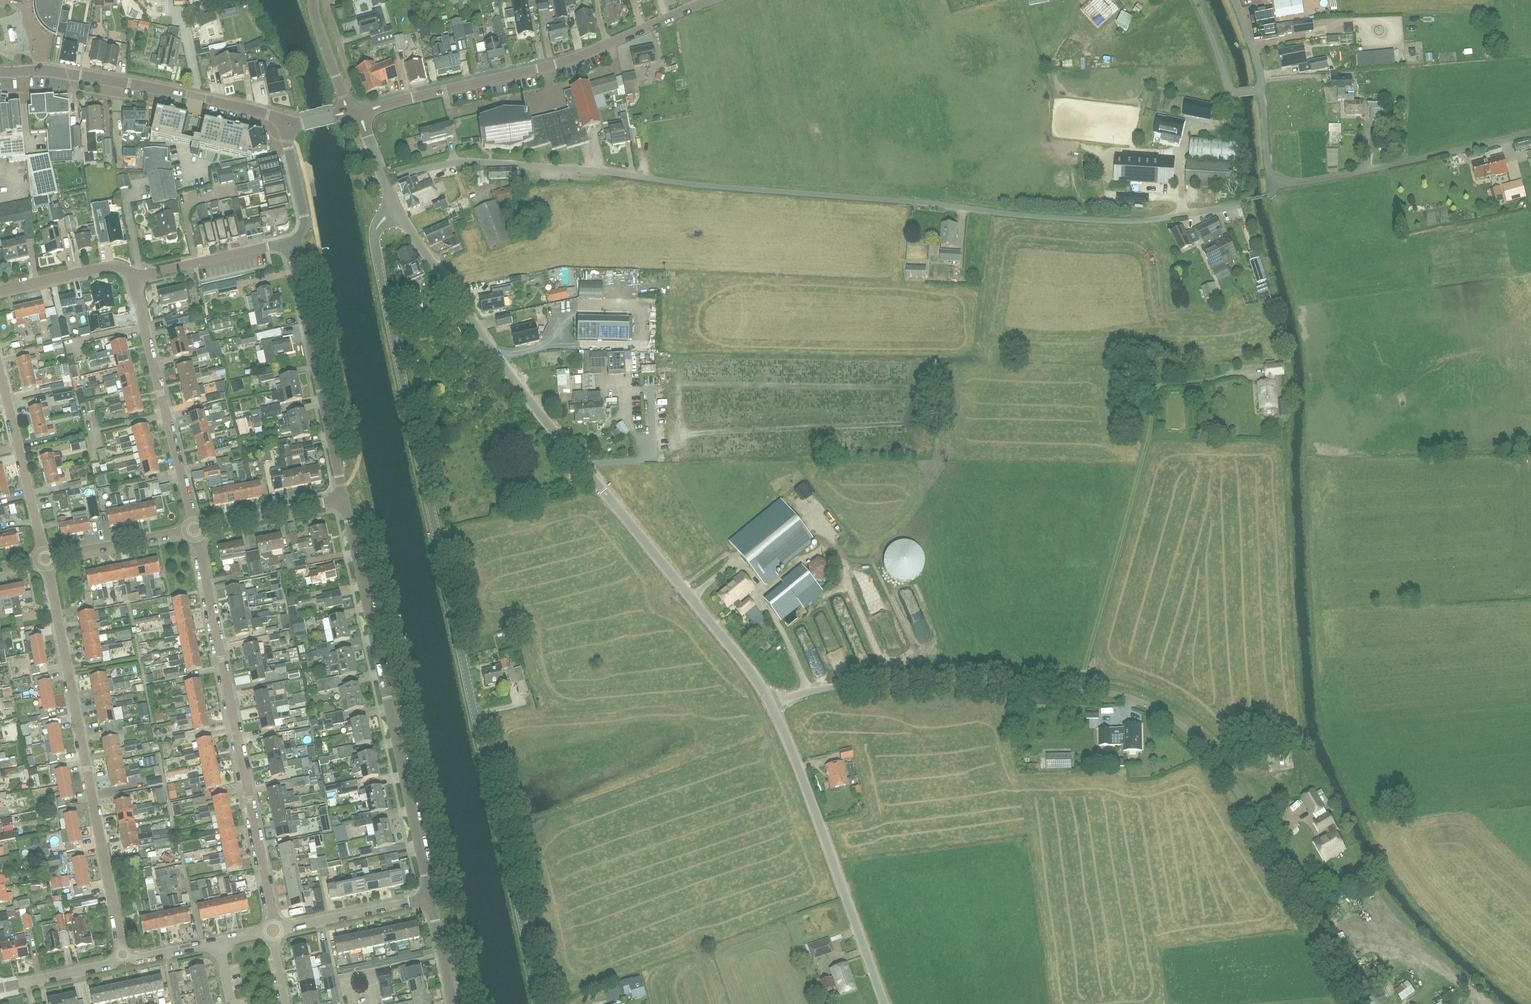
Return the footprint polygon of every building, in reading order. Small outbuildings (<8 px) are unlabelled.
[(36,3),(35,3),(35,7),(36,7),(37,14),(38,17),(42,23),(44,26),(50,30),(53,32),(56,33),(57,33),(63,0),(36,0),(36,3)] [(459,10),(465,9),(462,0),(456,0),(459,10)] [(534,0),(526,0),(527,9),(535,7),(534,0)] [(550,43),(567,39),(564,25),(566,24),(565,18),(567,17),(564,0),(552,0),(556,19),(557,19),(558,26),(547,29),(550,43)] [(624,21),(618,1),(615,1),(615,0),(604,0),(605,4),(602,5),(609,25),(624,21)] [(1106,0),(1090,0),(1087,3),(1094,10),(1102,2),(1103,3),(1106,0)] [(1273,9),(1275,8),(1277,17),(1295,14),(1293,5),(1301,4),(1301,0),(1272,0),(1273,9)] [(496,38),(505,35),(500,17),(496,2),(492,3),(494,12),(490,13),(496,37),(496,38)] [(1138,4),(1133,11),(1138,14),(1143,7),(1138,4)] [(221,19),(229,17),(227,6),(219,8),(221,19)] [(1275,25),(1272,7),(1249,11),(1253,29),(1275,25)] [(355,14),(360,34),(373,31),(374,36),(371,37),(371,38),(385,34),(393,32),(391,26),(386,27),(381,8),(372,10),(373,14),(357,18),(356,13),(355,14)] [(505,11),(507,19),(516,18),(519,35),(533,33),(529,15),(524,16),(523,8),(505,11)] [(580,37),(596,34),(591,9),(575,12),(575,13),(580,37)] [(62,10),(60,23),(65,24),(68,22),(69,13),(68,10),(62,10)] [(205,15),(209,24),(217,20),(213,11),(205,15)] [(466,38),(465,37),(463,25),(462,25),(461,18),(451,20),(455,40),(466,38)] [(1293,23),(1293,26),(1294,33),(1313,30),(1312,20),(1293,23)] [(85,50),(87,36),(89,26),(69,22),(67,24),(64,42),(63,42),(60,62),(80,66),(83,46),(86,46),(85,50)] [(431,36),(428,22),(418,24),(421,38),(431,36)] [(463,25),(465,37),(474,35),(471,23),(463,25)] [(1286,24),(1275,25),(1253,29),(1254,39),(1262,37),(1263,40),(1271,39),(1271,36),(1277,35),(1277,36),(1284,35),(1284,34),(1291,32),(1290,27),(1287,27),(1286,24)] [(156,66),(171,70),(173,64),(175,65),(177,56),(174,55),(179,29),(169,27),(167,40),(162,39),(156,66)] [(392,32),(370,38),(373,48),(395,42),(392,32)] [(397,52),(406,50),(403,35),(394,37),(397,52)] [(87,36),(85,50),(92,51),(90,62),(102,65),(102,66),(106,46),(98,45),(99,38),(87,36)] [(448,37),(442,38),(443,43),(449,74),(461,72),(457,53),(452,54),(448,37)] [(443,43),(442,38),(434,40),(431,42),(432,47),(431,47),(433,58),(437,77),(449,74),(443,43)] [(489,62),(503,59),(499,40),(485,43),(489,62)] [(215,43),(217,50),(229,48),(228,41),(215,43)] [(106,46),(102,66),(115,69),(117,57),(124,58),(127,45),(115,43),(114,49),(106,48),(106,46)] [(228,59),(226,49),(215,51),(209,52),(208,47),(201,49),(199,43),(194,44),(196,56),(209,53),(212,66),(217,65),(220,78),(221,81),(232,79),(231,76),(228,59)] [(226,49),(228,59),(231,76),(232,79),(243,76),(240,63),(246,62),(242,45),(236,46),(237,48),(227,50),(226,49)] [(654,46),(632,50),(635,67),(657,64),(654,46)] [(1300,66),(1308,65),(1305,48),(1282,52),(1283,60),(1282,60),(1284,68),(1300,66)] [(1358,54),(1359,67),(1366,66),(1365,53),(1358,54)] [(673,55),(665,57),(667,65),(675,63),(673,55)] [(1313,72),(1329,69),(1327,59),(1311,62),(1313,72)] [(373,63),(356,69),(365,92),(367,93),(386,86),(385,82),(397,78),(390,60),(374,66),(373,63)] [(421,60),(405,64),(410,83),(425,79),(421,60)] [(268,75),(266,64),(255,66),(258,77),(268,75)] [(638,93),(635,72),(622,74),(626,96),(627,95),(629,105),(634,104),(632,94),(638,93)] [(1345,114),(1363,115),(1363,100),(1354,100),(1354,95),(1344,95),(1345,86),(1351,86),(1351,76),(1332,75),(1332,78),(1332,86),(1338,86),(1338,99),(1345,99),(1345,114)] [(269,95),(284,92),(282,79),(267,82),(269,95)] [(588,82),(570,87),(571,90),(563,92),(568,109),(556,113),(540,117),(530,120),(529,112),(526,111),(526,109),(524,109),(524,111),(504,110),(480,119),(480,123),(479,123),(482,145),(484,145),(484,148),(510,150),(525,144),(527,150),(550,144),(552,150),(566,146),(567,149),(589,142),(586,133),(587,132),(588,128),(588,127),(600,124),(596,109),(606,106),(602,94),(618,89),(624,87),(621,79),(615,80),(615,79),(589,86),(588,82)] [(25,156),(25,155),(20,104),(9,105),(8,96),(0,95),(0,158),(8,157),(9,162),(26,160),(25,156)] [(71,152),(68,96),(31,98),(31,109),(28,109),(29,118),(30,133),(47,132),(48,153),(58,152),(71,152)] [(1370,108),(1370,120),(1380,120),(1380,108),(1383,108),(1383,117),(1388,117),(1388,100),(1368,99),(1367,108),(1370,108)] [(1186,100),(1183,114),(1210,120),(1213,106),(1186,100)] [(102,108),(94,109),(96,133),(104,132),(102,108)] [(181,142),(187,115),(157,108),(150,135),(181,142)] [(96,133),(94,109),(81,109),(82,121),(86,121),(87,133),(96,133)] [(136,120),(136,111),(123,111),(123,135),(130,135),(130,133),(135,133),(136,126),(133,126),(133,120),(136,120)] [(146,111),(136,111),(136,120),(133,120),(133,126),(136,126),(135,133),(141,133),(141,139),(145,139),(145,135),(148,135),(148,129),(145,129),(146,111)] [(621,120),(608,123),(609,129),(604,130),(606,141),(607,141),(612,144),(612,146),(614,146),(617,148),(620,145),(625,144),(623,129),(629,128),(626,113),(620,114),(621,120)] [(1159,116),(1155,133),(1164,134),(1163,135),(1181,139),(1185,121),(1170,118),(1169,119),(1159,116)] [(199,146),(243,156),(244,153),(251,154),(252,155),(267,152),(262,132),(248,135),(249,129),(204,119),(200,138),(194,137),(191,153),(198,154),(199,146)] [(1340,140),(1341,123),(1330,123),(1329,139),(1340,140)] [(421,139),(423,145),(453,137),(450,124),(419,132),(420,137),(420,140),(421,139)] [(72,128),(73,144),(73,148),(81,148),(81,143),(80,127),(72,128)] [(1190,158),(1230,160),(1231,139),(1191,136),(1190,158)] [(471,145),(470,138),(461,139),(462,144),(458,144),(458,147),(471,145)] [(1514,144),(1516,151),(1530,147),(1530,139),(1514,144)] [(93,159),(101,159),(102,148),(94,148),(93,159)] [(123,157),(135,157),(135,149),(123,149),(123,157)] [(160,149),(155,149),(150,149),(144,149),(143,173),(147,173),(169,173),(169,162),(167,162),(167,149),(166,149),(160,149)] [(40,196),(47,195),(58,192),(52,169),(51,163),(48,153),(25,156),(26,160),(27,160),(31,198),(40,196)] [(1174,158),(1117,154),(1115,180),(1172,184),(1174,158)] [(1492,166),(1505,163),(1502,154),(1490,157),(1490,158),(1472,163),(1474,171),(1492,167),(1492,166)] [(261,180),(281,176),(278,164),(273,165),(272,159),(259,162),(247,165),(248,172),(252,171),(254,182),(261,180)] [(1188,159),(1185,185),(1227,188),(1230,162),(1188,159)] [(1492,167),(1474,171),(1476,179),(1495,174),(1495,176),(1507,172),(1505,163),(1492,166),(1492,167)] [(489,184),(486,167),(474,170),(477,186),(489,184)] [(234,180),(231,168),(217,171),(220,184),(234,180)] [(489,179),(518,178),(518,168),(489,169),(489,179)] [(169,173),(147,173),(153,204),(177,199),(171,173),(169,173)] [(449,177),(450,185),(467,181),(465,174),(449,177)] [(120,188),(129,187),(127,175),(118,176),(120,188)] [(281,176),(261,180),(264,192),(283,188),(281,176)] [(409,210),(420,205),(419,204),(437,197),(430,179),(419,184),(416,176),(409,179),(408,178),(398,182),(409,210)] [(1521,181),(1502,185),(1506,201),(1526,196),(1521,181)] [(237,193),(248,191),(247,184),(235,186),(237,193)] [(1504,200),(1500,186),(1489,188),(1492,198),(1495,197),(1496,202),(1504,200)] [(513,200),(510,187),(494,191),(497,204),(513,200)] [(286,199),(283,188),(264,192),(267,204),(281,201),(286,199)] [(49,203),(47,195),(40,196),(42,204),(49,203)] [(440,208),(441,210),(448,208),(444,197),(432,201),(435,210),(440,208)] [(31,211),(30,199),(0,206),(0,218),(31,211)] [(289,211),(286,199),(281,201),(267,204),(269,215),(269,216),(289,211)] [(490,247),(510,240),(495,200),(475,208),(490,247)] [(179,214),(177,201),(164,204),(166,214),(156,216),(158,227),(154,228),(152,231),(153,237),(156,239),(166,237),(167,241),(168,241),(176,240),(177,239),(172,215),(179,214)] [(64,219),(60,204),(51,206),(54,221),(64,219)] [(207,214),(205,205),(197,207),(199,216),(207,214)] [(243,222),(243,221),(240,210),(234,211),(237,224),(243,222)] [(269,216),(269,215),(243,221),(243,222),(244,226),(260,222),(263,234),(270,233),(271,237),(283,235),(282,231),(285,231),(285,230),(286,230),(287,229),(287,228),(288,227),(288,226),(288,225),(285,212),(289,212),(289,211),(269,216)] [(451,218),(455,227),(474,220),(470,211),(451,218)] [(1215,215),(1204,221),(1226,265),(1232,261),(1231,259),(1238,255),(1227,233),(1221,236),(1217,228),(1221,226),(1215,215)] [(13,222),(12,216),(0,218),(0,225),(13,222)] [(65,218),(68,234),(76,232),(73,216),(65,218)] [(111,244),(123,242),(119,226),(118,226),(116,220),(110,221),(111,228),(107,229),(111,244)] [(234,220),(222,223),(226,242),(238,240),(238,237),(246,235),(244,226),(243,222),(237,224),(235,224),(234,220)] [(1226,265),(1204,221),(1195,226),(1200,237),(1203,235),(1205,239),(1206,239),(1208,242),(1201,246),(1204,253),(1205,253),(1212,268),(1220,264),(1221,267),(1226,265)] [(452,248),(460,245),(456,234),(452,236),(446,222),(424,232),(430,246),(448,238),(452,248)] [(226,242),(222,223),(210,225),(215,245),(226,242)] [(95,229),(93,224),(87,225),(88,230),(78,232),(79,237),(76,237),(79,251),(91,248),(89,241),(91,240),(91,237),(96,236),(95,229)] [(942,224),(941,244),(955,245),(957,225),(942,224)] [(215,245),(210,225),(198,228),(199,233),(193,234),(196,247),(202,245),(203,248),(215,245)] [(1192,245),(1182,226),(1170,232),(1180,251),(1192,245)] [(42,254),(42,255),(63,251),(63,250),(62,250),(58,229),(59,228),(58,228),(41,231),(42,232),(47,253),(42,254)] [(13,241),(17,260),(29,258),(25,238),(13,241)] [(13,241),(1,243),(3,252),(0,253),(0,262),(3,262),(5,262),(6,263),(17,260),(13,241)] [(424,274),(416,255),(413,256),(409,248),(397,253),(401,261),(398,263),(399,265),(398,265),(400,270),(401,269),(405,278),(407,282),(417,278),(424,274)] [(940,260),(960,261),(961,250),(940,249),(940,260)] [(1268,286),(1259,257),(1249,260),(1257,283),(1262,282),(1264,287),(1268,286)] [(926,266),(906,266),(906,278),(926,278),(926,266)] [(235,279),(202,287),(204,295),(217,292),(217,294),(237,290),(236,283),(244,281),(243,277),(235,279)] [(1219,295),(1215,282),(1201,286),(1202,289),(1199,290),(1201,297),(1204,297),(1205,299),(1219,295)] [(480,297),(483,312),(505,308),(502,293),(511,291),(510,284),(492,288),(493,294),(480,297)] [(97,311),(114,307),(110,287),(92,291),(95,304),(96,304),(97,311)] [(184,287),(171,290),(175,304),(188,300),(184,287)] [(566,287),(546,292),(548,302),(568,298),(566,287)] [(254,310),(281,305),(280,303),(282,301),(281,298),(279,298),(279,295),(272,297),(270,288),(257,291),(257,293),(251,295),(254,310)] [(175,304),(171,290),(158,293),(161,307),(169,305),(171,314),(164,315),(167,327),(180,324),(178,316),(178,317),(175,304)] [(75,315),(86,312),(84,300),(76,302),(74,295),(60,298),(62,309),(73,306),(75,315)] [(43,302),(28,305),(31,316),(39,314),(40,321),(46,320),(45,313),(43,302)] [(31,316),(28,305),(13,308),(16,319),(18,326),(24,325),(22,318),(31,316)] [(281,305),(254,310),(258,326),(272,323),(271,317),(276,315),(277,317),(280,316),(281,314),(283,314),(281,305)] [(205,317),(202,306),(195,308),(197,319),(205,317)] [(116,327),(112,312),(89,318),(92,333),(116,327)] [(631,312),(581,312),(581,332),(631,332),(631,312)] [(178,316),(180,324),(189,321),(188,314),(178,316)] [(496,317),(498,327),(513,323),(511,314),(496,317)] [(63,339),(58,322),(56,315),(49,317),(52,327),(48,328),(51,340),(54,339),(55,341),(63,339)] [(195,328),(206,324),(204,317),(193,321),(195,328)] [(212,331),(232,327),(230,317),(210,321),(212,331)] [(58,322),(63,339),(74,336),(72,326),(67,327),(65,320),(58,322)] [(511,329),(515,346),(539,341),(535,323),(511,329)] [(200,338),(200,337),(199,333),(191,336),(185,337),(183,329),(168,333),(171,345),(200,338)] [(208,354),(221,351),(219,341),(213,342),(211,334),(204,336),(206,344),(208,354)] [(242,346),(256,342),(254,334),(234,339),(236,346),(241,345),(242,346)] [(201,342),(200,338),(171,345),(174,357),(189,353),(187,347),(194,345),(193,344),(201,342)] [(262,342),(267,364),(277,362),(276,355),(290,352),(288,340),(271,343),(270,340),(262,342)] [(114,357),(128,353),(125,341),(111,345),(114,357)] [(63,348),(61,342),(52,344),(54,350),(55,350),(56,356),(60,355),(61,358),(65,357),(62,348),(63,348)] [(98,359),(109,357),(107,351),(97,353),(98,359)] [(221,351),(208,354),(210,360),(223,357),(221,351)] [(590,369),(608,368),(607,351),(589,352),(590,369)] [(624,351),(607,351),(608,368),(608,373),(625,373),(624,351)] [(128,353),(114,357),(117,368),(131,364),(128,353)] [(21,374),(38,370),(36,362),(37,362),(35,355),(29,357),(17,359),(21,374)] [(109,357),(98,359),(99,366),(110,363),(109,357)] [(1260,409),(1277,408),(1274,375),(1285,375),(1284,363),(1264,364),(1266,382),(1258,382),(1260,409)] [(71,382),(67,365),(66,365),(66,364),(59,365),(61,375),(58,375),(59,378),(62,377),(63,383),(40,387),(41,393),(50,391),(51,392),(73,388),(71,381),(71,382)] [(131,364),(117,368),(118,375),(104,379),(105,383),(134,376),(131,364)] [(208,372),(208,371),(207,367),(199,369),(199,367),(193,369),(191,364),(177,367),(180,379),(208,372)] [(78,377),(75,365),(69,366),(72,379),(78,377)] [(556,370),(557,393),(568,392),(567,375),(569,375),(568,369),(556,370)] [(40,378),(38,370),(21,374),(24,389),(42,384),(41,378),(40,378)] [(208,372),(180,379),(183,391),(197,387),(195,380),(201,378),(201,377),(212,375),(211,371),(208,371),(208,372)] [(260,382),(275,379),(273,373),(259,376),(260,382)] [(595,389),(594,373),(581,374),(582,390),(595,389)] [(277,391),(299,387),(296,374),(280,378),(282,385),(276,386),(277,391)] [(134,376),(105,383),(106,388),(116,385),(115,381),(120,380),(122,391),(137,387),(134,376)] [(90,386),(97,384),(95,378),(88,379),(90,386)] [(241,388),(251,387),(250,379),(240,380),(241,388)] [(233,392),(238,391),(236,381),(230,383),(233,392)] [(197,387),(183,391),(186,403),(200,399),(199,396),(205,394),(203,386),(197,387)] [(137,387),(122,391),(125,403),(140,399),(137,387)] [(299,387),(277,391),(272,393),(273,398),(274,401),(277,401),(280,403),(286,402),(286,403),(302,399),(299,387)] [(73,399),(71,389),(52,393),(54,403),(73,399)] [(570,411),(575,411),(576,422),(584,422),(584,423),(599,422),(604,421),(603,400),(597,401),(597,390),(588,391),(588,402),(588,392),(574,393),(574,404),(570,404),(570,411)] [(219,393),(205,396),(207,403),(224,399),(224,393),(219,392),(219,393)] [(110,406),(121,404),(119,398),(109,400),(110,406)] [(143,411),(140,399),(125,403),(129,415),(143,411)] [(94,411),(92,401),(85,402),(87,412),(94,411)] [(261,414),(281,410),(280,403),(260,408),(261,414)] [(33,423),(44,420),(51,419),(47,404),(41,406),(29,408),(33,423)] [(122,409),(121,404),(110,406),(111,412),(122,409)] [(282,415),(281,410),(261,414),(262,419),(282,415)] [(280,429),(307,424),(304,411),(288,414),(290,421),(279,423),(280,429)] [(192,427),(207,423),(204,412),(189,415),(192,427)] [(211,422),(222,419),(220,413),(209,416),(211,422)] [(222,419),(211,422),(213,428),(224,425),(222,419)] [(44,420),(33,423),(36,438),(48,435),(48,434),(54,433),(53,427),(46,428),(44,420)] [(629,432),(622,422),(616,425),(623,436),(629,432)] [(207,423),(192,427),(195,439),(209,435),(207,423)] [(307,424),(280,429),(281,434),(292,432),(294,439),(310,436),(307,424)] [(135,441),(150,437),(147,426),(132,429),(135,441)] [(212,446),(209,435),(195,439),(198,450),(212,446)] [(110,447),(120,444),(131,442),(129,436),(116,440),(116,439),(109,440),(110,447)] [(77,439),(80,449),(86,448),(83,437),(77,439)] [(150,437),(135,441),(138,452),(153,449),(150,437)] [(277,447),(283,446),(288,445),(287,438),(273,442),(274,448),(277,447)] [(80,449),(77,439),(69,441),(72,452),(80,449)] [(314,442),(302,445),(310,484),(321,481),(318,467),(317,465),(310,459),(309,459),(307,452),(315,450),(314,442)] [(310,484),(302,445),(289,447),(291,458),(299,456),(301,464),(305,463),(307,469),(295,472),(298,486),(310,484)] [(215,458),(212,446),(198,450),(201,462),(215,458)] [(283,446),(277,447),(280,460),(282,468),(283,474),(286,489),(298,486),(295,472),(288,473),(286,467),(284,459),(286,458),(283,446)] [(156,460),(153,449),(138,452),(141,464),(156,460)] [(272,461),(269,449),(261,451),(263,463),(272,461)] [(44,471),(56,468),(54,461),(61,459),(59,453),(52,454),(41,457),(44,471)] [(119,470),(127,468),(137,465),(135,460),(114,466),(116,471),(119,470)] [(156,460),(141,464),(144,476),(159,472),(156,460)] [(238,502),(235,487),(234,482),(230,462),(221,463),(222,468),(228,467),(231,479),(229,480),(230,483),(228,483),(226,473),(225,472),(221,468),(219,468),(226,505),(238,502)] [(243,463),(250,500),(262,498),(259,482),(253,484),(248,462),(243,463)] [(241,486),(235,487),(238,502),(250,500),(243,463),(242,463),(243,469),(237,470),(241,486)] [(217,486),(211,487),(212,492),(211,492),(214,507),(226,505),(219,468),(219,467),(203,470),(205,478),(215,476),(217,486)] [(56,468),(44,471),(48,486),(59,483),(66,481),(64,475),(58,477),(56,468)] [(286,489),(283,474),(271,476),(274,491),(286,489)] [(70,490),(88,486),(87,482),(81,483),(80,480),(68,483),(70,490)] [(0,482),(0,498),(9,496),(5,481),(0,482)] [(812,481),(803,485),(809,498),(818,494),(812,481)] [(137,485),(139,490),(141,500),(146,499),(144,494),(149,493),(147,483),(137,485)] [(556,486),(537,492),(541,503),(559,497),(556,486)] [(118,505),(115,495),(114,490),(108,491),(109,496),(102,497),(103,502),(111,501),(113,511),(106,512),(109,527),(121,525),(118,510),(118,505)] [(53,496),(54,502),(59,501),(61,510),(69,508),(66,493),(53,496)] [(151,503),(142,505),(145,520),(157,518),(156,511),(164,510),(161,496),(150,498),(151,503)] [(747,563),(765,584),(767,585),(778,575),(775,572),(814,540),(798,521),(780,499),(728,541),(747,563)] [(99,516),(95,500),(86,501),(89,518),(99,516)] [(13,512),(23,512),(23,502),(12,503),(13,512)] [(142,505),(130,507),(133,522),(145,520),(142,505)] [(130,507),(118,510),(121,525),(133,522),(130,507)] [(81,521),(73,523),(76,534),(90,531),(88,520),(86,513),(80,514),(81,521)] [(76,534),(73,523),(66,524),(64,517),(58,518),(59,525),(61,537),(76,534)] [(292,546),(327,539),(325,526),(323,527),(323,525),(317,526),(318,528),(310,530),(312,538),(298,541),(296,533),(289,534),(291,546),(292,546)] [(3,548),(19,545),(15,529),(0,532),(0,533),(1,537),(3,548)] [(268,537),(271,552),(283,549),(280,535),(268,537)] [(272,557),(271,552),(268,537),(257,539),(259,550),(260,556),(265,560),(268,559),(269,567),(270,567),(271,573),(275,572),(274,566),(272,557)] [(327,539),(292,546),(293,550),(299,549),(307,547),(308,549),(314,548),(315,553),(330,550),(327,539)] [(245,557),(244,553),(242,542),(230,545),(233,559),(245,557)] [(233,559),(230,545),(218,547),(221,562),(233,559)] [(284,555),(287,570),(294,568),(291,554),(284,555)] [(813,566),(823,575),(834,563),(825,554),(813,566)] [(147,575),(151,590),(155,588),(153,579),(152,575),(160,573),(157,558),(144,561),(147,575)] [(295,569),(305,567),(305,566),(308,565),(306,558),(293,561),(295,569)] [(147,575),(144,561),(133,563),(136,578),(142,576),(145,591),(151,590),(147,575)] [(254,563),(256,576),(263,575),(261,561),(254,563)] [(136,578),(133,563),(121,565),(124,580),(127,594),(132,593),(130,583),(125,584),(124,580),(136,578)] [(249,577),(256,576),(254,563),(246,564),(249,577)] [(236,574),(234,564),(229,565),(231,574),(226,575),(227,581),(237,579),(236,574)] [(121,565),(109,567),(112,582),(118,581),(119,586),(120,586),(122,595),(127,594),(124,580),(121,565)] [(336,579),(333,566),(317,569),(317,570),(312,572),(313,577),(319,576),(320,582),(336,579)] [(765,601),(781,620),(801,604),(803,608),(823,591),(812,578),(802,566),(787,578),(783,582),(785,584),(765,601)] [(112,582),(109,567),(98,570),(100,585),(112,582)] [(101,589),(100,585),(98,570),(85,572),(88,587),(96,585),(98,600),(93,601),(94,606),(104,604),(103,599),(101,589)] [(278,573),(267,575),(269,582),(279,580),(278,573)] [(727,587),(717,595),(727,608),(732,604),(742,616),(746,613),(752,621),(761,614),(749,599),(742,605),(739,601),(755,589),(742,573),(726,585),(727,587)] [(9,587),(11,598),(14,617),(22,616),(18,597),(22,596),(23,600),(25,600),(26,604),(33,602),(31,591),(25,592),(23,584),(9,587)] [(258,595),(258,594),(257,589),(240,592),(239,586),(226,588),(229,601),(242,598),(258,595)] [(9,587),(0,589),(0,601),(11,598),(9,587)] [(242,598),(229,601),(231,612),(249,609),(248,602),(266,599),(265,593),(258,594),(258,595),(242,598)] [(310,593),(286,598),(287,607),(298,605),(298,602),(311,600),(310,593)] [(326,609),(342,605),(339,593),(323,596),(317,598),(318,604),(325,603),(326,609)] [(173,607),(174,612),(189,609),(187,597),(172,600),(173,607)] [(192,621),(189,609),(174,612),(169,613),(159,615),(160,619),(172,618),(173,624),(176,623),(176,624),(192,621)] [(249,609),(231,612),(233,624),(267,618),(267,617),(262,618),(261,613),(250,615),(249,609)] [(81,626),(96,623),(93,611),(78,614),(81,626)] [(100,623),(110,621),(110,620),(113,620),(112,615),(109,616),(109,615),(106,616),(105,611),(98,612),(100,623)] [(305,624),(323,620),(322,614),(299,619),(300,623),(304,622),(305,624)] [(135,625),(159,620),(158,615),(134,620),(135,625)] [(331,630),(346,627),(344,615),(328,618),(331,630)] [(267,618),(233,624),(236,636),(249,634),(247,627),(252,626),(252,630),(263,628),(262,624),(268,623),(267,618)] [(192,621),(176,624),(179,636),(194,632),(192,621)] [(98,635),(96,623),(81,626),(83,638),(98,635)] [(304,633),(302,625),(293,627),(294,635),(304,633)] [(266,635),(279,633),(278,626),(265,628),(266,635)] [(346,627),(331,630),(334,643),(349,639),(346,627)] [(117,640),(132,637),(131,630),(116,632),(117,640)] [(33,653),(44,651),(41,637),(33,638),(32,632),(25,633),(26,642),(30,642),(32,652),(33,653)] [(196,644),(194,632),(179,636),(181,647),(196,644)] [(831,643),(843,643),(843,633),(831,633),(831,643)] [(359,635),(360,644),(370,644),(369,634),(359,635)] [(98,635),(83,638),(85,650),(100,647),(98,635)] [(100,648),(100,647),(85,650),(87,662),(102,659),(101,653),(109,652),(109,650),(123,647),(122,642),(115,644),(105,646),(105,647),(100,648)] [(311,653),(329,649),(328,642),(315,645),(316,650),(311,652),(311,653)] [(183,655),(184,659),(199,656),(196,644),(181,647),(183,655)] [(245,646),(247,659),(260,656),(260,655),(258,644),(245,646)] [(831,659),(824,645),(812,650),(819,665),(831,659)] [(265,655),(272,654),(272,653),(271,647),(264,648),(265,654),(265,655)] [(329,649),(311,653),(312,658),(330,654),(329,649)] [(334,665),(354,661),(351,649),(332,653),(334,665)] [(33,653),(32,652),(28,653),(29,661),(34,661),(35,665),(31,666),(33,675),(40,673),(39,668),(47,666),(44,651),(33,653)] [(298,661),(297,653),(289,654),(290,662),(298,661)] [(273,659),(272,654),(265,655),(260,656),(247,659),(250,670),(262,668),(268,666),(267,660),(273,659)] [(179,660),(169,662),(170,667),(185,664),(186,671),(201,668),(199,656),(184,659),(179,660)] [(508,659),(501,661),(501,664),(494,666),(494,668),(483,671),(486,685),(503,682),(500,670),(507,669),(511,684),(517,683),(520,694),(528,691),(531,690),(528,680),(525,681),(521,667),(513,669),(511,659),(508,660),(508,659)] [(354,661),(334,665),(329,667),(331,673),(338,672),(339,677),(356,674),(354,661)] [(262,668),(250,670),(252,682),(265,680),(264,673),(275,671),(276,674),(286,672),(284,663),(274,665),(268,666),(262,668)] [(165,680),(179,677),(177,668),(163,670),(165,680)] [(288,679),(300,677),(298,670),(287,672),(288,679)] [(93,689),(127,682),(130,681),(129,676),(112,679),(112,678),(106,679),(105,674),(90,677),(93,689)] [(41,698),(52,696),(49,681),(41,682),(40,676),(33,678),(35,687),(39,686),(41,698)] [(317,687),(336,683),(335,676),(307,683),(308,688),(316,686),(317,687)] [(187,695),(202,692),(200,680),(184,683),(187,695)] [(128,687),(127,682),(93,689),(95,700),(110,698),(109,691),(128,687)] [(285,689),(283,682),(272,684),(273,692),(285,689)] [(336,683),(317,687),(318,692),(337,688),(336,683)] [(346,699),(361,696),(358,683),(343,687),(339,688),(340,693),(341,699),(345,698),(346,699)] [(10,686),(11,695),(20,694),(18,685),(10,686)] [(257,706),(287,700),(286,694),(268,698),(267,691),(254,694),(257,706)] [(204,703),(202,692),(187,695),(189,706),(204,703)] [(52,696),(41,698),(43,709),(39,710),(41,719),(48,718),(47,712),(55,710),(52,696)] [(361,696),(346,699),(348,711),(363,708),(361,696)] [(97,712),(112,709),(110,698),(95,700),(97,712)] [(287,700),(257,706),(259,718),(278,714),(276,708),(288,706),(287,700)] [(204,703),(189,706),(190,713),(185,715),(185,714),(170,718),(171,723),(177,722),(187,719),(191,718),(207,715),(204,703)] [(137,705),(138,712),(146,710),(145,704),(144,704),(137,705)] [(112,709),(97,712),(100,725),(115,722),(113,714),(128,712),(127,707),(112,709)] [(10,717),(9,710),(0,711),(0,719),(10,717)] [(331,720),(343,717),(342,711),(324,715),(325,721),(331,720)] [(289,712),(278,714),(259,718),(262,730),(274,727),(273,721),(290,717),(289,712)] [(143,715),(128,716),(130,735),(145,733),(143,715)] [(207,715),(191,718),(194,731),(209,727),(207,715)] [(23,716),(14,718),(17,733),(26,731),(23,716)] [(297,727),(308,724),(307,716),(296,718),(297,727)] [(353,733),(368,730),(365,717),(350,721),(347,722),(348,727),(351,726),(353,733)] [(50,742),(61,740),(58,725),(50,727),(49,721),(42,722),(43,731),(47,730),(50,742)] [(326,729),(324,721),(318,723),(319,730),(326,729)] [(1142,751),(1142,724),(1123,724),(1123,728),(1119,728),(1119,731),(1112,731),(1112,728),(1099,728),(1099,745),(1123,745),(1123,751),(1142,751)] [(10,735),(17,733),(15,725),(8,726),(10,735)] [(310,727),(294,730),(295,738),(308,735),(311,734),(310,727)] [(371,742),(368,730),(353,733),(355,745),(371,742)] [(178,741),(179,746),(194,742),(192,732),(182,734),(183,740),(178,741)] [(105,752),(120,749),(118,737),(103,740),(105,752)] [(199,753),(214,750),(211,738),(196,741),(199,753)] [(266,754),(296,748),(295,747),(291,748),(290,743),(284,744),(282,738),(264,742),(266,754)] [(61,740),(50,742),(52,754),(48,754),(50,763),(57,762),(56,756),(64,755),(61,740)] [(333,755),(351,751),(349,745),(332,749),(333,755)] [(314,747),(307,748),(309,756),(315,755),(314,747)] [(853,757),(851,747),(839,749),(841,759),(846,758),(847,762),(851,761),(850,757),(853,757)] [(296,748),(266,754),(269,765),(287,762),(286,756),(297,753),(296,748)] [(120,749),(105,752),(107,764),(122,761),(120,749)] [(200,758),(201,765),(216,762),(214,750),(199,753),(194,755),(184,757),(185,761),(194,760),(194,759),(200,758)] [(351,751),(333,755),(318,758),(321,775),(328,773),(326,764),(329,764),(329,761),(351,757),(353,769),(375,764),(373,752),(352,756),(351,751)] [(1071,753),(1046,754),(1047,769),(1071,768),(1071,766),(1078,766),(1078,755),(1071,755),(1071,753)] [(317,755),(287,762),(269,765),(271,777),(284,774),(283,768),(295,766),(296,770),(309,767),(309,768),(318,766),(318,765),(319,765),(317,755)] [(26,771),(25,765),(17,766),(17,757),(9,758),(9,772),(26,771)] [(157,765),(156,757),(142,759),(143,767),(157,765)] [(124,767),(122,761),(107,764),(110,775),(139,769),(138,764),(128,765),(128,767),(124,767)] [(843,761),(825,765),(831,789),(848,784),(843,761)] [(216,762),(201,765),(203,777),(218,774),(216,762)] [(375,764),(353,769),(352,769),(353,774),(361,772),(363,780),(378,776),(375,764)] [(58,786),(69,784),(67,769),(58,771),(57,765),(50,766),(52,775),(56,774),(58,786)] [(167,772),(166,772),(167,777),(187,773),(186,768),(167,772)] [(139,769),(110,775),(112,787),(127,784),(125,777),(140,775),(139,769)] [(203,777),(199,778),(189,780),(190,785),(204,782),(206,789),(221,786),(218,774),(203,777)] [(161,784),(159,775),(146,778),(148,786),(161,784)] [(310,775),(291,779),(293,788),(306,786),(305,785),(312,783),(310,775)] [(357,780),(336,784),(337,790),(358,786),(357,780)] [(178,798),(175,783),(168,784),(171,799),(178,798)] [(69,784),(58,786),(60,798),(56,799),(58,808),(65,806),(64,801),(72,799),(69,784)] [(338,796),(359,791),(359,790),(358,786),(337,790),(338,796)] [(384,791),(381,792),(380,786),(365,789),(359,790),(359,791),(362,803),(367,802),(383,798),(382,798),(385,797),(384,791)] [(269,803),(299,797),(298,796),(294,797),(293,791),(287,793),(286,787),(280,788),(267,790),(269,803)] [(155,790),(156,797),(164,795),(162,788),(155,790)] [(1321,789),(1316,792),(1314,788),(1300,796),(1312,816),(1325,807),(1324,806),(1329,803),(1321,789)] [(193,805),(206,802),(205,796),(192,799),(193,805)] [(200,814),(229,808),(227,796),(212,799),(213,806),(199,808),(200,814)] [(300,802),(299,797),(269,803),(272,815),(285,812),(284,805),(300,802)] [(385,811),(385,809),(388,809),(386,803),(384,804),(383,798),(367,802),(362,803),(363,809),(369,807),(370,814),(385,811)] [(117,814),(147,808),(153,807),(152,802),(146,804),(146,803),(131,806),(130,799),(115,802),(117,814)] [(327,815),(326,806),(320,807),(318,811),(319,817),(327,815)] [(148,813),(147,808),(117,814),(119,826),(134,823),(133,816),(148,813)] [(232,820),(229,808),(200,814),(201,819),(215,816),(217,823),(232,820)] [(67,831),(78,828),(75,814),(67,815),(66,809),(59,811),(61,820),(65,819),(66,827),(62,828),(62,831),(67,830),(67,831)] [(52,810),(37,813),(38,818),(45,817),(46,821),(53,820),(53,819),(57,818),(56,811),(52,811),(52,810)] [(285,812),(272,815),(274,826),(287,823),(292,822),(299,821),(303,820),(303,819),(306,818),(305,814),(286,818),(285,812)] [(365,820),(369,819),(367,812),(364,813),(364,814),(352,816),(353,822),(365,820)] [(1324,860),(1345,848),(1336,832),(1340,830),(1336,823),(1335,824),(1329,814),(1314,822),(1320,832),(1324,830),(1326,832),(1313,840),(1324,860)] [(232,820),(217,823),(218,829),(199,833),(200,838),(205,837),(215,835),(219,834),(219,835),(234,831),(232,820)] [(366,825),(365,820),(353,822),(354,828),(366,825)] [(375,836),(390,833),(387,820),(372,823),(375,836)] [(135,829),(134,823),(119,826),(122,838),(151,832),(151,831),(150,826),(135,829)] [(287,823),(274,826),(277,838),(290,835),(287,823)] [(78,828),(67,831),(69,842),(65,843),(67,852),(74,851),(73,845),(81,843),(78,828)] [(155,850),(155,851),(172,848),(168,830),(152,833),(156,850),(155,850)] [(349,840),(347,830),(334,833),(336,842),(349,840)] [(152,831),(151,831),(151,832),(122,838),(124,850),(139,847),(138,841),(153,838),(152,831)] [(237,843),(234,831),(219,835),(222,846),(237,843)] [(392,845),(390,833),(375,836),(377,848),(392,845)] [(322,834),(313,836),(314,843),(315,848),(324,846),(322,834)] [(281,860),(295,857),(293,850),(300,849),(298,839),(290,841),(291,844),(278,847),(281,860)] [(346,844),(348,856),(356,855),(354,842),(346,844)] [(223,853),(224,858),(239,855),(237,843),(222,846),(223,853)] [(349,858),(347,848),(343,849),(341,844),(337,845),(340,860),(349,858)] [(360,856),(373,853),(371,847),(359,850),(360,856)] [(33,849),(20,849),(20,858),(33,858),(33,849)] [(173,858),(164,853),(161,858),(170,863),(173,858)] [(397,853),(384,855),(385,860),(385,863),(398,860),(397,853)] [(75,875),(87,873),(84,858),(76,860),(75,854),(67,855),(69,864),(73,863),(75,875)] [(239,855),(224,858),(225,863),(226,870),(241,867),(239,855)] [(62,866),(60,856),(48,858),(50,868),(62,866)] [(335,867),(334,861),(327,863),(325,856),(317,858),(320,870),(322,878),(329,876),(327,868),(332,867),(333,871),(336,870),(336,867),(335,867)] [(295,857),(281,860),(283,872),(304,868),(304,867),(297,868),(295,857)] [(143,868),(152,866),(152,862),(147,863),(147,859),(142,860),(143,868)] [(392,864),(386,865),(391,887),(403,884),(400,871),(394,872),(392,864)] [(391,887),(386,865),(380,866),(382,875),(376,876),(378,889),(391,887)] [(304,868),(283,872),(286,884),(300,881),(298,874),(305,873),(304,868)] [(358,880),(351,881),(354,895),(366,892),(363,879),(364,878),(362,871),(356,873),(358,880)] [(87,873),(75,875),(78,887),(74,888),(75,896),(83,895),(81,889),(90,888),(87,873)] [(229,884),(235,913),(248,910),(244,895),(238,897),(234,883),(235,882),(236,885),(241,883),(239,873),(229,876),(230,883),(229,884)] [(354,895),(351,881),(345,882),(344,875),(337,876),(339,884),(339,883),(342,897),(354,895)] [(376,876),(364,878),(363,879),(366,892),(378,889),(376,876)] [(64,888),(62,877),(50,879),(52,890),(64,888)] [(228,899),(221,901),(224,916),(235,913),(229,884),(230,883),(228,878),(224,879),(225,884),(224,884),(227,894),(228,899)] [(189,882),(191,892),(198,890),(197,881),(189,882)] [(224,916),(221,901),(214,902),(210,881),(205,882),(207,888),(206,888),(212,918),(224,916)] [(300,881),(286,884),(288,896),(309,892),(308,886),(301,887),(300,881)] [(312,891),(321,889),(321,888),(320,888),(319,882),(314,884),(315,889),(312,890),(312,891)] [(339,883),(339,884),(327,886),(330,900),(342,897),(339,883)] [(212,918),(206,888),(201,889),(205,904),(197,906),(200,921),(212,918)] [(190,902),(187,889),(182,890),(181,893),(183,903),(190,902)] [(321,889),(312,891),(315,903),(313,903),(315,913),(325,910),(323,901),(324,901),(321,889)] [(174,905),(172,895),(171,890),(166,891),(169,906),(174,905)] [(309,892),(288,896),(289,900),(287,900),(289,907),(291,907),(291,908),(305,905),(303,898),(310,897),(309,892)] [(177,894),(172,895),(174,905),(175,910),(178,925),(190,923),(187,908),(180,909),(177,894)] [(36,897),(27,899),(29,905),(37,902),(36,897)] [(99,902),(99,897),(71,902),(72,907),(99,902)] [(154,899),(149,900),(151,910),(150,910),(152,915),(155,930),(166,928),(163,913),(157,914),(154,899)] [(175,910),(163,913),(166,928),(178,925),(175,910)] [(7,912),(0,913),(0,925),(9,924),(7,912)] [(21,915),(24,929),(33,927),(30,913),(21,915)] [(55,916),(59,933),(66,932),(63,913),(56,915),(56,916),(55,916)] [(76,947),(87,945),(86,945),(91,944),(90,934),(87,935),(84,920),(87,920),(85,914),(72,917),(71,914),(64,915),(66,924),(72,923),(76,947)] [(152,915),(140,918),(143,933),(155,930),(152,915)] [(417,923),(405,925),(408,941),(420,938),(417,923)] [(44,931),(47,945),(45,945),(47,952),(51,951),(51,952),(61,950),(57,934),(55,924),(43,926),(44,931)] [(408,941),(405,925),(393,927),(396,943),(408,941)] [(396,943),(393,927),(381,930),(385,945),(396,943)] [(12,937),(10,929),(0,931),(0,949),(2,961),(16,959),(13,942),(12,937)] [(385,945),(381,930),(370,932),(373,948),(385,945)] [(373,948),(370,932),(358,935),(361,950),(373,948)] [(13,942),(16,959),(29,956),(24,934),(16,935),(16,936),(12,937),(13,942)] [(361,950),(358,935),(346,937),(349,953),(361,950)] [(349,953),(346,937),(334,940),(337,955),(349,953)] [(828,938),(808,946),(813,959),(833,951),(828,938)] [(294,961),(309,958),(307,946),(292,949),(294,961)] [(422,952),(411,954),(412,960),(424,957),(422,952)] [(412,960),(411,954),(399,956),(400,962),(412,960)] [(400,962),(399,956),(387,959),(389,965),(400,962)] [(309,958),(294,961),(297,972),(311,969),(309,958)] [(387,959),(376,961),(377,967),(389,965),(387,959)] [(377,967),(376,961),(364,964),(365,970),(377,967)] [(364,964),(352,966),(354,972),(365,970),(364,964)] [(846,964),(831,969),(833,976),(829,977),(829,976),(819,979),(824,992),(834,989),(833,987),(837,986),(840,994),(855,989),(846,964)] [(354,972),(352,966),(340,969),(341,975),(354,972)] [(192,982),(206,979),(204,967),(189,970),(192,982)] [(409,982),(423,979),(420,967),(406,970),(407,975),(400,977),(401,983),(409,982)] [(314,981),(311,969),(297,972),(299,984),(314,981)] [(380,989),(389,987),(388,983),(391,982),(392,980),(390,970),(377,973),(380,989)] [(171,986),(178,985),(176,972),(168,974),(171,986)] [(161,976),(149,978),(152,994),(164,991),(161,976)] [(336,988),(334,977),(328,978),(331,989),(336,988)] [(639,977),(621,983),(624,995),(630,993),(632,993),(633,998),(644,995),(642,989),(639,977)] [(149,978),(137,981),(141,996),(152,994),(149,978)] [(206,979),(192,982),(194,993),(209,990),(206,979)] [(424,984),(423,979),(409,982),(411,994),(425,991),(425,990),(428,990),(426,983),(424,984)] [(137,981),(126,983),(129,999),(141,996),(137,981)] [(316,993),(314,981),(299,984),(301,996),(316,993)] [(1402,1001),(1415,991),(1408,981),(1394,990),(1402,1001)] [(126,983),(118,985),(114,986),(117,1001),(129,999),(126,983)] [(178,985),(171,986),(173,998),(181,996),(178,985)] [(114,986),(104,988),(102,988),(105,1003),(117,1001),(114,986)] [(392,986),(389,987),(380,989),(382,997),(394,995),(392,986)] [(1386,999),(1380,987),(1364,995),(1368,1003),(1377,1003),(1386,999)] [(102,988),(90,991),(93,1003),(103,1003),(105,1003),(102,988)] [(331,989),(326,990),(328,999),(332,998),(333,1001),(339,1000),(336,988),(331,989)] [(209,990),(194,993),(196,1003),(202,1003),(211,1002),(209,990)] [(411,994),(413,1002),(407,1003),(408,1003),(425,1003),(428,1003),(425,991),(411,994)] [(301,996),(303,1003),(318,1003),(316,993),(301,996)] [(64,1003),(78,1003),(76,994),(62,996),(64,1003)]
